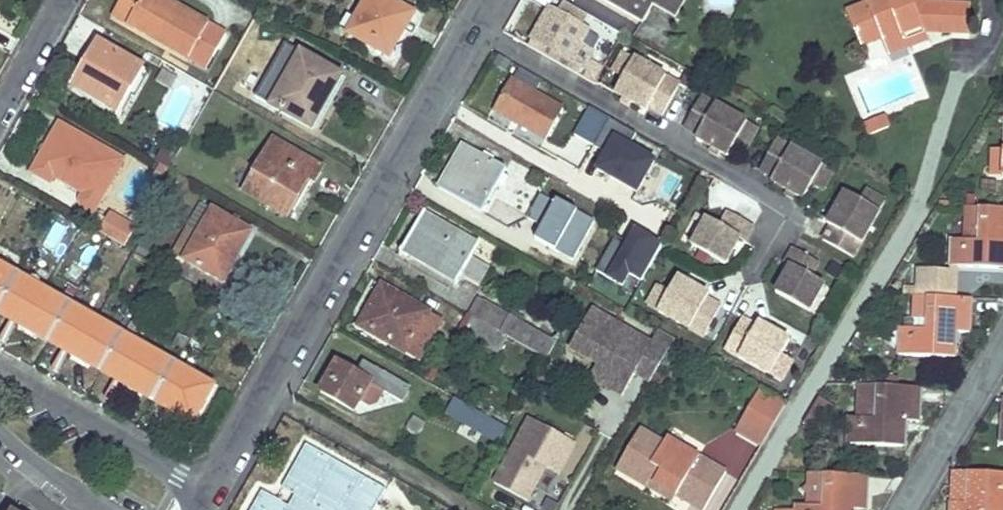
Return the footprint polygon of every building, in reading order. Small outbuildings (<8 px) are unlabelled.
[(144,0),(124,0),(114,18),(129,26),(144,0)] [(180,9),(178,15),(170,10),(172,5),(164,0),(144,0),(129,26),(189,61),(209,25),(180,9)] [(408,11),(389,0),(360,0),(365,3),(348,33),(385,54),(408,11)] [(657,0),(602,0),(643,24),(654,5),(657,0)] [(687,0),(657,0),(654,5),(676,19),(687,0)] [(970,6),(930,5),(914,4),(913,4),(911,0),(880,0),(847,13),(861,47),(881,40),(883,44),(885,43),(903,36),(904,39),(921,33),(924,32),(969,35),(970,6)] [(565,2),(558,15),(570,22),(582,29),(589,16),(565,2)] [(581,45),(588,32),(582,29),(570,22),(558,15),(549,10),(532,37),(527,47),(578,75),(583,66),(588,58),(591,52),(581,45)] [(391,57),(414,17),(415,15),(408,11),(385,54),(389,56),(391,57)] [(889,57),(928,41),(924,32),(921,33),(904,39),(903,36),(885,43),(883,44),(889,57)] [(121,88),(135,63),(99,43),(74,86),(117,111),(127,92),(121,88)] [(313,129),(342,76),(303,54),(273,106),(313,129)] [(635,60),(625,54),(613,74),(624,80),(635,60)] [(593,60),(588,58),(583,66),(587,70),(593,60)] [(604,67),(593,60),(587,70),(582,78),(595,85),(596,83),(604,67)] [(680,86),(635,60),(624,80),(616,94),(647,112),(649,109),(663,117),(680,86)] [(147,70),(135,63),(121,88),(127,92),(133,95),(133,94),(146,70),(147,70)] [(214,90),(221,80),(212,75),(205,85),(214,90)] [(563,110),(511,81),(494,112),(546,141),(563,110)] [(747,124),(702,98),(685,129),(698,137),(696,140),(728,158),(736,144),(747,124)] [(601,150),(591,166),(639,195),(659,161),(624,140),(630,131),(588,106),(572,133),(601,150)] [(889,130),(885,118),(884,116),(876,119),(876,121),(881,133),(889,130)] [(881,133),(876,121),(876,119),(865,124),(870,137),(881,133)] [(758,130),(747,124),(736,144),(747,150),(758,130)] [(123,161),(60,125),(32,172),(50,183),(53,177),(84,194),(83,197),(82,200),(82,203),(83,206),(93,212),(107,189),(116,193),(124,180),(115,174),(123,161)] [(313,185),(323,169),(273,141),(244,191),(286,215),(306,181),(313,185)] [(823,167),(778,141),(760,172),(774,180),(772,183),(804,201),(812,187),(823,167)] [(482,213),(506,170),(464,145),(439,188),(482,213)] [(993,149),(992,149),(991,177),(1002,177),(1002,150),(993,149)] [(834,173),(823,167),(812,187),(823,193),(834,173)] [(543,191),(549,182),(533,173),(528,182),(543,191)] [(621,196),(622,194),(613,189),(607,200),(617,205),(621,196)] [(885,203),(866,192),(860,203),(879,214),(885,203)] [(630,212),(636,204),(636,203),(622,194),(621,196),(617,205),(630,213),(630,212)] [(860,203),(845,194),(832,217),(828,226),(831,228),(823,242),(854,259),(879,214),(860,203)] [(980,242),(981,210),(981,209),(966,208),(966,212),(965,241),(980,242)] [(981,209),(981,210),(980,242),(965,241),(954,240),(952,268),(957,268),(1002,270),(1002,210),(981,209)] [(232,267),(252,234),(214,211),(185,259),(219,280),(227,265),(232,267)] [(123,247),(134,225),(111,214),(100,236),(123,247)] [(459,283),(480,246),(423,214),(407,241),(417,247),(416,248),(412,254),(411,255),(459,283)] [(755,229),(730,214),(722,228),(708,220),(693,247),(726,266),(735,250),(729,246),(735,237),(741,241),(746,244),(755,229)] [(583,287),(602,256),(596,253),(603,241),(584,230),(559,274),(583,287)] [(630,297),(660,246),(638,232),(607,283),(630,297)] [(741,241),(735,237),(729,246),(735,250),(741,241)] [(416,248),(417,247),(407,241),(402,250),(411,255),(412,254),(416,248)] [(819,265),(794,250),(786,265),(791,268),(797,272),(792,282),(785,278),(776,294),(809,313),(825,287),(811,279),(819,265)] [(77,283),(86,266),(76,260),(67,277),(77,283)] [(18,275),(0,265),(0,306),(18,275)] [(224,282),(232,267),(227,265),(219,280),(224,282)] [(797,272),(791,268),(785,278),(792,282),(797,272)] [(945,298),(956,299),(957,271),(952,271),(917,269),(917,290),(916,297),(921,297),(930,298),(945,298)] [(70,305),(18,275),(0,306),(0,308),(21,320),(18,324),(50,342),(52,337),(70,305)] [(709,296),(678,278),(670,293),(658,312),(704,338),(721,308),(707,300),(709,296)] [(404,354),(428,313),(382,286),(365,315),(376,322),(373,327),(388,336),(384,342),(404,354)] [(670,293),(659,287),(648,306),(658,312),(670,293)] [(475,315),(483,300),(478,297),(477,298),(468,314),(474,317),(475,315)] [(928,329),(930,299),(930,298),(921,297),(919,331),(928,332),(928,329)] [(955,359),(956,333),(969,333),(971,299),(956,299),(945,298),(930,298),(930,299),(928,329),(928,332),(919,331),(900,330),(899,357),(955,359)] [(557,343),(483,300),(475,315),(474,317),(510,337),(548,360),(557,343)] [(122,335),(70,305),(52,337),(75,351),(73,355),(101,372),(104,367),(122,335)] [(594,308),(571,347),(599,363),(631,382),(636,373),(651,382),(676,340),(660,331),(653,343),(594,308)] [(472,319),(474,317),(468,314),(459,331),(464,334),(465,332),(472,319)] [(388,336),(373,327),(376,322),(365,315),(365,317),(359,327),(384,342),(388,336)] [(510,337),(474,317),(472,319),(465,332),(464,334),(499,354),(510,337)] [(790,342),(758,324),(756,328),(742,320),(725,350),(770,376),(782,356),(790,342)] [(156,397),(174,365),(122,335),(104,367),(126,380),(124,384),(154,401),(156,397)] [(184,349),(189,340),(180,335),(174,344),(184,349)] [(782,356),(770,376),(781,382),(792,362),(782,356)] [(599,363),(591,376),(623,395),(631,382),(599,363)] [(410,391),(364,365),(358,375),(338,364),(321,392),(355,412),(362,400),(373,407),(376,401),(383,389),(400,399),(404,402),(410,391)] [(194,424),(215,388),(174,365),(156,397),(177,410),(175,413),(194,424)] [(752,385),(720,457),(752,471),(784,399),(752,385)] [(875,418),(877,388),(860,387),(859,418),(860,418),(875,419),(875,418)] [(918,423),(920,390),(877,388),(875,418),(875,419),(860,418),(859,418),(849,417),(847,445),(905,447),(906,422),(918,423)] [(400,399),(383,389),(376,401),(377,401),(393,411),(393,410),(398,401),(400,399)] [(804,426),(826,434),(836,405),(815,397),(804,426)] [(508,430),(455,399),(447,413),(500,444),(508,430)] [(560,473),(578,443),(532,416),(495,481),(528,499),(547,466),(560,473)] [(668,439),(665,446),(641,431),(618,469),(649,486),(652,480),(677,494),(703,509),(704,509),(726,474),(668,439)] [(295,438),(276,469),(304,485),(301,491),(334,509),(336,506),(343,509),(358,509),(363,500),(373,483),(374,483),(295,438)] [(967,477),(967,473),(954,472),(953,473),(952,475),(951,502),(966,503),(966,502),(967,477)] [(967,473),(967,477),(966,502),(966,503),(951,502),(950,509),(1002,509),(1002,474),(967,473)] [(797,509),(867,509),(868,478),(825,476),(809,475),(809,489),(809,495),(808,506),(797,506),(797,509)] [(677,494),(652,480),(649,486),(673,501),(677,494)] [(375,507),(385,491),(373,483),(363,500),(375,507)] [(268,499),(263,507),(268,509),(288,509),(268,499)]
